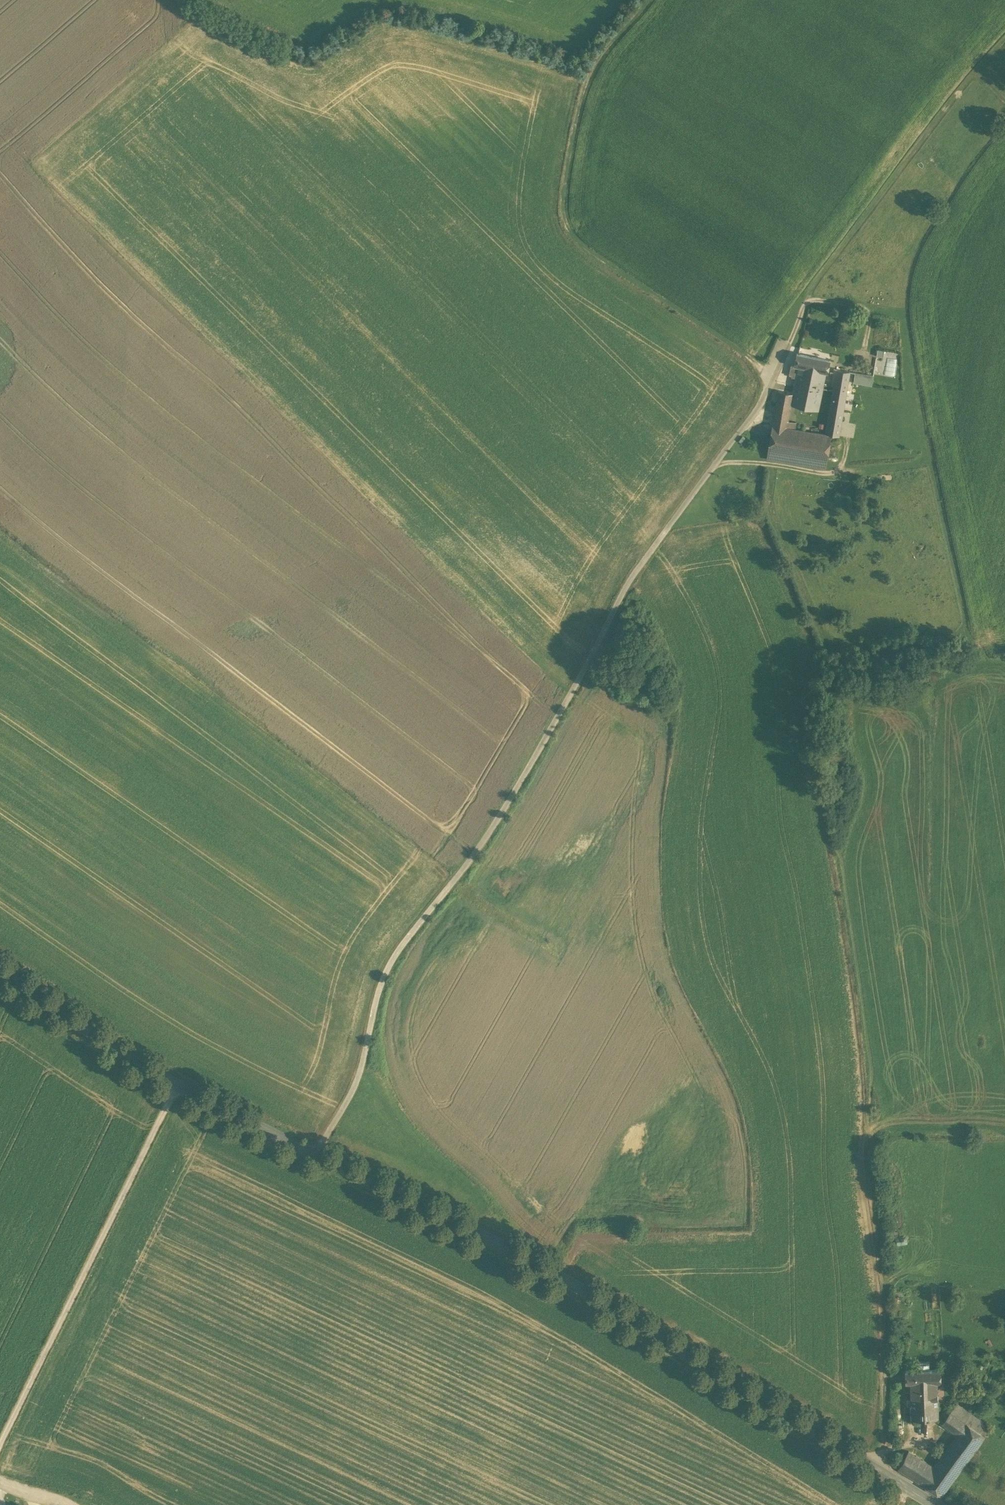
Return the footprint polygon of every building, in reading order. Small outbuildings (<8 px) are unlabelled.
[(885,357),(886,357),(886,375),(898,375),(898,351),(885,351),(885,357)] [(830,360),(797,353),(795,365),(826,372),(828,372),(830,360)] [(824,385),(826,372),(795,365),(792,365),(790,374),(792,375),(792,376),(797,377),(793,393),(792,404),(819,410),(824,385)] [(850,371),(837,369),(835,378),(833,377),(832,385),(834,385),(828,419),(842,421),(848,381),(850,371)] [(874,375),(850,371),(848,381),(872,385),(874,375)] [(792,404),(793,393),(779,390),(776,410),(783,411),(784,404),(791,405),(792,404)] [(790,413),(791,405),(784,404),(783,411),(790,413)] [(789,419),(790,413),(783,411),(776,410),(774,417),(789,419)] [(788,421),(789,419),(774,417),(773,425),(788,427),(788,421)] [(842,421),(828,419),(826,433),(832,434),(839,435),(842,421)] [(826,468),(832,434),(826,433),(795,428),(788,427),(773,425),(767,458),(826,468)] [(917,1362),(917,1370),(930,1370),(930,1362),(917,1362)] [(917,1370),(906,1370),(906,1382),(911,1382),(938,1381),(942,1381),(941,1370),(930,1370),(917,1370)] [(938,1381),(911,1382),(911,1399),(908,1399),(908,1406),(912,1405),(938,1405),(938,1381)] [(956,1404),(951,1411),(966,1423),(984,1435),(990,1427),(956,1404)] [(939,1418),(938,1405),(912,1405),(912,1420),(939,1418)] [(958,1434),(966,1423),(951,1411),(942,1423),(948,1427),(958,1434)] [(934,1467),(922,1484),(942,1496),(985,1436),(984,1435),(966,1423),(958,1434),(953,1441),(934,1467)] [(953,1441),(958,1434),(948,1427),(943,1434),(953,1441)] [(899,1469),(922,1484),(934,1467),(909,1451),(899,1469)]
